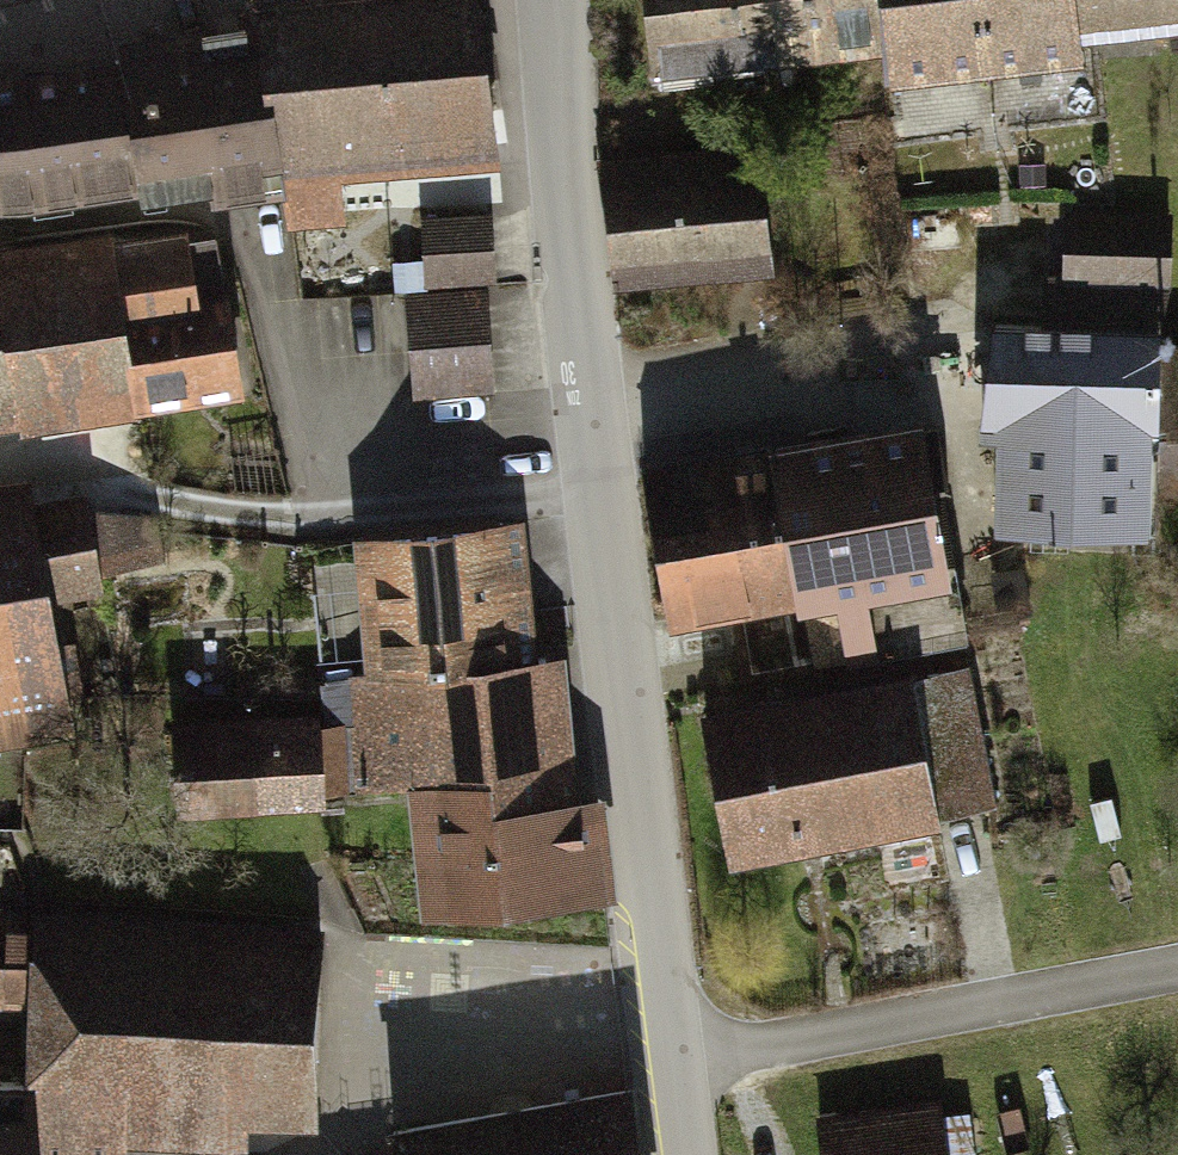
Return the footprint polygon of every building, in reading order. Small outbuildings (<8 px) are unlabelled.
[(203,187),(496,165),(485,0),(115,0),(112,26),(0,33),(0,203),(203,187)] [(650,79),(880,49),(893,87),(1085,70),(1089,34),(1177,29),(1177,0),(643,0),(650,79)] [(945,105),(882,115),(894,191),(957,181),(945,105)] [(756,143),(600,161),(616,292),(771,274),(756,143)] [(483,195),(415,199),(422,295),(403,300),(410,407),(497,401),(483,195)] [(986,320),(986,427),(1000,427),(1000,530),(1150,531),(1150,495),(1177,496),(1177,335),(1177,325),(1177,205),(1056,204),(1055,272),(1039,272),(1039,320),(986,320)] [(0,247),(0,430),(24,428),(241,391),(222,289),(197,293),(187,226),(0,247)] [(929,413),(640,468),(671,628),(800,604),(812,666),(972,635),(929,413)] [(58,741),(40,612),(144,597),(133,521),(73,531),(67,499),(22,506),(18,480),(0,483),(0,749),(58,741)] [(419,914),(617,892),(606,792),(579,795),(564,662),(544,659),(530,525),(357,544),(371,668),(341,674),(361,796),(405,791),(419,914)] [(910,673),(706,714),(736,863),(940,823),(910,673)] [(322,714),(173,727),(182,823),(330,810),(322,714)] [(26,1012),(31,906),(0,906),(0,1010),(26,1012)] [(31,906),(26,1012),(21,1154),(130,1154),(130,1150),(239,1154),(247,1154),(248,1135),(322,1138),(333,921),(31,906)] [(26,1012),(0,1011),(0,1154),(21,1154),(26,1012)] [(393,1132),(397,1154),(641,1154),(631,1089),(393,1132)] [(817,1114),(822,1154),(942,1154),(935,1099),(817,1114)]
